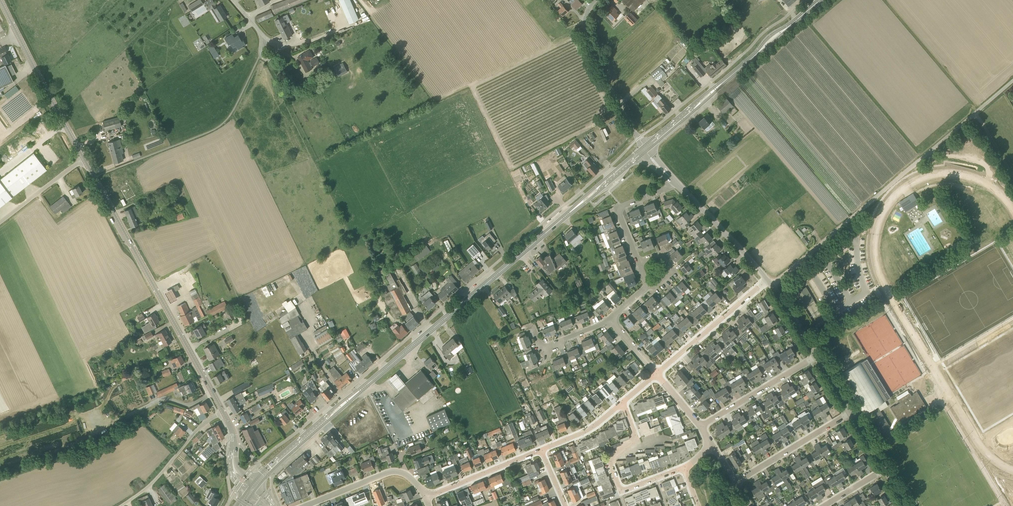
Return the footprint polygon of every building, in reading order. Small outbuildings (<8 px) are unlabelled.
[(204,2),(208,9),(211,8),(214,13),(215,11),(220,20),(227,16),(220,5),(216,7),(214,5),(215,4),(213,0),(208,0),(204,2)] [(288,8),(307,0),(285,0),(271,5),(274,13),(288,8)] [(351,0),(340,0),(350,23),(359,19),(351,0)] [(579,0),(570,0),(569,1),(572,5),(576,10),(582,4),(579,0)] [(645,0),(622,0),(633,12),(645,0)] [(563,16),(568,11),(561,3),(558,5),(561,8),(558,11),(563,16)] [(613,20),(618,15),(616,13),(618,11),(612,5),(609,9),(611,11),(608,14),(608,15),(607,15),(608,15),(613,20)] [(259,22),(274,16),(271,10),(256,16),(259,22)] [(632,26),(638,20),(630,12),(624,18),(632,26)] [(285,21),(283,16),(275,20),(284,39),(293,35),(286,21),(285,21)] [(234,37),(232,34),(225,39),(227,42),(228,41),(232,48),(236,46),(238,50),(246,45),(243,40),(242,41),(238,35),(234,37)] [(208,48),(213,57),(218,54),(213,45),(208,48)] [(5,46),(0,49),(0,62),(1,65),(4,63),(5,64),(11,61),(8,54),(7,54),(6,52),(8,51),(5,46)] [(309,62),(308,60),(307,58),(313,55),(310,49),(304,53),(298,57),(306,72),(313,69),(311,66),(312,65),(313,66),(320,63),(317,57),(310,60),(311,62),(309,62)] [(721,59),(716,64),(714,62),(712,63),(711,65),(712,67),(707,72),(711,77),(726,65),(721,59)] [(695,61),(691,65),(693,67),(693,68),(701,77),(705,73),(698,64),(695,61)] [(339,76),(348,72),(343,62),(334,67),(339,76)] [(11,64),(6,67),(11,76),(16,73),(16,74),(11,64)] [(2,87),(14,82),(11,76),(6,67),(5,65),(0,68),(0,91),(3,90),(2,87)] [(665,75),(666,74),(660,66),(650,74),(662,88),(666,84),(663,81),(667,77),(665,75)] [(658,95),(658,94),(658,93),(652,86),(646,91),(654,100),(666,113),(671,109),(660,95),(659,94),(658,95)] [(724,114),(733,106),(727,98),(717,106),(724,114)] [(715,123),(707,115),(704,117),(699,122),(706,130),(715,123)] [(102,121),(105,131),(122,126),(119,117),(102,121)] [(724,127),(727,124),(722,118),(719,121),(724,127)] [(122,146),(120,139),(108,143),(111,154),(119,151),(118,147),(122,146)] [(574,146),(576,149),(581,145),(576,139),(569,145),(571,148),(574,146)] [(124,153),(122,146),(118,147),(119,151),(111,154),(114,163),(122,161),(122,160),(120,154),(124,153)] [(47,170),(34,153),(0,179),(0,206),(12,197),(11,197),(47,170)] [(586,160),(586,161),(584,163),(584,165),(587,168),(593,175),(599,170),(588,158),(586,160)] [(558,186),(563,192),(572,184),(567,178),(558,186)] [(127,180),(119,185),(121,189),(121,190),(123,193),(121,194),(123,196),(124,196),(127,200),(137,194),(131,184),(129,185),(127,180)] [(77,196),(82,193),(78,186),(72,189),(75,194),(71,196),(72,198),(76,196),(77,196)] [(539,201),(536,204),(541,210),(544,207),(545,208),(551,203),(548,200),(549,198),(547,193),(546,194),(544,196),(539,200),(539,201)] [(915,206),(919,203),(913,193),(899,202),(905,212),(905,211),(915,205),(915,206)] [(55,214),(61,209),(69,203),(63,196),(50,207),(55,214)] [(674,203),(671,199),(664,202),(666,208),(671,206),(676,212),(682,207),(677,201),(674,203)] [(656,207),(654,202),(649,204),(654,216),(659,214),(658,213),(661,212),(659,206),(656,207)] [(646,211),(644,212),(646,218),(648,217),(650,221),(655,219),(654,216),(649,204),(644,206),(646,211)] [(131,227),(139,224),(136,217),(138,216),(134,206),(124,210),(131,227)] [(918,207),(913,210),(919,219),(923,216),(918,207)] [(641,213),(639,208),(634,210),(638,219),(643,217),(644,219),(646,218),(644,212),(641,213)] [(602,219),(604,224),(613,220),(611,215),(610,216),(607,209),(598,213),(599,217),(601,216),(602,218),(602,219)] [(634,224),(639,222),(638,219),(634,210),(629,212),(631,217),(629,218),(631,224),(634,223),(634,224)] [(689,215),(686,212),(679,217),(684,222),(681,224),(684,228),(690,224),(687,221),(693,216),(691,213),(689,215)] [(485,223),(489,230),(493,228),(490,220),(485,223)] [(604,232),(615,228),(614,225),(615,225),(613,220),(604,224),(602,225),(604,229),(605,232),(604,232)] [(695,237),(701,232),(699,230),(702,227),(697,221),(691,226),(694,229),(691,232),(695,237)] [(616,230),(615,228),(604,232),(607,240),(619,235),(617,230),(616,230)] [(576,234),(572,229),(565,235),(573,244),(580,239),(581,240),(583,238),(579,232),(576,234)] [(703,240),(706,243),(708,242),(712,238),(707,232),(704,235),(701,232),(695,237),(694,239),(699,245),(700,243),(703,240)] [(486,240),(482,243),(485,246),(486,245),(489,249),(495,244),(493,242),(496,240),(490,233),(484,237),(486,240)] [(674,245),(673,245),(672,243),(670,241),(669,243),(665,234),(657,237),(660,245),(663,244),(665,246),(666,246),(669,249),(674,245)] [(614,246),(621,243),(620,240),(621,240),(619,235),(607,240),(610,247),(614,246)] [(644,251),(654,247),(651,238),(640,242),(644,251)] [(474,243),(466,249),(474,258),(481,251),(474,243)] [(621,243),(614,246),(617,253),(625,250),(623,245),(622,245),(621,243)] [(716,243),(712,246),(710,243),(704,248),(709,254),(711,251),(714,254),(716,256),(719,254),(717,252),(721,249),(716,243)] [(420,259),(431,250),(426,244),(414,252),(420,259)] [(676,251),(673,249),(667,254),(669,257),(671,255),(676,261),(683,256),(677,250),(676,251)] [(615,262),(627,258),(626,255),(627,255),(625,250),(617,253),(612,255),(615,262)] [(844,267),(857,258),(852,250),(839,260),(844,267)] [(567,261),(559,253),(553,258),(550,253),(543,259),(541,256),(537,258),(535,260),(536,261),(537,261),(541,266),(542,265),(550,273),(556,268),(558,269),(567,261)] [(686,273),(691,268),(689,265),(694,260),(692,258),(693,256),(691,254),(684,259),(687,262),(681,267),(686,273)] [(722,256),(719,254),(716,256),(713,259),(718,265),(721,263),(723,265),(730,260),(727,256),(726,257),(724,254),(722,256)] [(628,260),(627,258),(615,262),(618,270),(631,265),(629,260),(628,260)] [(474,264),(473,262),(459,273),(466,281),(482,267),(477,262),(474,264)] [(601,271),(606,269),(604,262),(598,265),(601,271)] [(416,273),(421,269),(416,263),(410,267),(416,273)] [(734,268),(730,264),(721,271),(723,273),(722,273),(724,275),(725,277),(726,276),(725,276),(728,274),(730,273),(732,276),(735,273),(735,274),(739,270),(736,266),(734,267),(734,268)] [(624,276),(626,275),(633,272),(632,270),(633,270),(631,265),(618,270),(621,277),(624,276)] [(818,268),(824,279),(831,275),(824,265),(818,268)] [(407,321),(406,323),(412,329),(420,322),(410,311),(412,310),(403,295),(407,293),(402,283),(402,284),(399,279),(396,280),(393,275),(392,275),(390,272),(385,275),(393,289),(388,292),(386,289),(381,292),(395,319),(402,315),(407,321)] [(634,272),(633,272),(626,275),(624,276),(626,283),(628,282),(630,287),(637,284),(635,280),(636,279),(635,276),(633,276),(632,273),(634,272),(634,273),(634,272)] [(442,292),(439,295),(444,300),(458,288),(451,280),(454,278),(451,275),(446,279),(449,282),(440,289),(442,292)] [(740,276),(739,275),(733,279),(735,281),(739,286),(737,287),(736,285),(733,287),(738,293),(745,287),(743,284),(746,281),(741,276),(740,276)] [(546,295),(552,290),(542,279),(536,284),(539,287),(529,294),(535,300),(544,293),(546,295)] [(579,279),(575,281),(579,290),(584,288),(579,279)] [(690,286),(685,279),(683,281),(682,280),(678,284),(687,294),(690,291),(690,290),(688,288),(688,287),(690,286)] [(426,289),(431,285),(427,280),(422,284),(426,289)] [(612,281),(608,284),(615,291),(618,289),(612,281)] [(836,281),(828,284),(832,292),(839,288),(836,281)] [(687,294),(678,284),(672,289),(680,299),(684,296),(681,293),(684,291),(686,294),(687,294)] [(1001,287),(1007,297),(1011,295),(1005,284),(1001,287)] [(170,286),(163,290),(169,301),(176,297),(170,286)] [(510,291),(505,286),(500,290),(504,294),(506,293),(508,295),(510,298),(513,295),(514,296),(517,294),(515,289),(514,288),(510,291)] [(802,289),(800,287),(798,288),(800,290),(796,293),(804,306),(814,300),(806,287),(802,289)] [(674,304),(680,299),(672,289),(666,294),(674,304)] [(429,309),(435,303),(431,297),(433,295),(430,290),(420,298),(429,309)] [(504,294),(500,290),(494,296),(501,305),(507,300),(510,298),(508,295),(506,293),(504,294)] [(713,294),(710,291),(708,293),(711,296),(717,303),(721,299),(723,301),(726,299),(722,294),(719,296),(716,292),(713,294)] [(621,298),(616,292),(611,297),(616,303),(621,298)] [(199,297),(197,293),(191,296),(193,300),(196,306),(192,308),(193,310),(190,312),(185,303),(178,306),(182,315),(180,316),(185,325),(194,320),(193,318),(196,316),(197,319),(204,316),(199,305),(203,304),(200,297),(199,297)] [(674,304),(666,294),(662,298),(662,299),(660,300),(663,303),(665,306),(666,306),(668,305),(672,301),(674,304)] [(656,300),(653,296),(649,299),(658,309),(661,306),(663,307),(664,307),(665,306),(663,303),(660,300),(658,298),(656,300)] [(712,307),(717,303),(711,296),(706,300),(710,304),(707,306),(711,311),(714,309),(712,307)] [(654,313),(658,309),(649,299),(645,302),(648,307),(646,308),(651,313),(652,311),(654,313)] [(761,312),(763,310),(769,307),(764,299),(759,303),(761,307),(759,308),(761,312)] [(611,304),(607,300),(600,306),(606,312),(609,309),(607,308),(609,306),(611,304)] [(209,318),(228,308),(224,302),(206,311),(209,318)] [(816,302),(808,306),(809,310),(812,309),(813,312),(812,313),(814,317),(821,313),(816,302)] [(707,306),(705,308),(701,304),(697,308),(702,315),(707,311),(709,313),(711,311),(707,306)] [(306,314),(301,306),(298,307),(300,310),(298,311),(296,307),(296,306),(281,316),(282,316),(279,318),(299,354),(307,350),(298,334),(308,328),(299,313),(301,312),(303,316),(306,314)] [(502,315),(506,313),(501,306),(497,308),(502,315)] [(602,314),(606,312),(600,306),(593,311),(597,316),(600,314),(601,313),(602,314)] [(646,308),(644,310),(641,306),(637,309),(645,319),(649,315),(648,315),(651,313),(646,308)] [(587,311),(586,308),(581,311),(582,313),(585,321),(589,320),(588,318),(593,316),(590,310),(588,311),(587,311)] [(702,315),(697,308),(692,312),(690,310),(688,313),(689,314),(697,323),(699,321),(697,319),(702,315)] [(230,319),(234,317),(229,309),(225,311),(230,319)] [(641,323),(645,319),(637,309),(633,313),(636,317),(634,319),(638,323),(640,322),(641,323)] [(763,333),(767,330),(773,326),(772,323),(777,319),(773,312),(765,317),(768,323),(760,328),(763,333)] [(146,317),(151,326),(159,322),(154,313),(146,317)] [(585,321),(582,313),(576,315),(576,316),(574,317),(576,323),(581,321),(581,323),(585,321)] [(697,323),(689,314),(685,318),(682,315),(679,317),(680,318),(688,327),(693,323),(695,325),(697,323)] [(743,315),(740,318),(748,327),(753,323),(755,326),(757,324),(752,317),(750,319),(748,317),(746,319),(743,315)] [(634,319),(632,320),(629,316),(624,320),(630,327),(633,325),(637,330),(641,327),(638,323),(634,319)] [(568,328),(565,320),(564,317),(558,319),(559,320),(556,321),(557,324),(559,330),(564,328),(565,330),(568,328)] [(576,323),(574,317),(571,318),(565,320),(568,328),(572,327),(571,325),(576,323)] [(673,324),(675,326),(683,335),(685,333),(683,331),(688,327),(680,318),(675,322),(673,324)] [(743,337),(745,339),(748,337),(748,333),(745,330),(748,327),(740,318),(737,321),(740,324),(738,326),(740,328),(737,330),(743,337)] [(206,327),(204,324),(201,326),(200,325),(194,329),(194,330),(191,331),(193,335),(196,334),(198,337),(205,333),(203,329),(206,327)] [(559,330),(557,324),(554,325),(554,324),(549,327),(552,335),(555,333),(555,332),(559,330)] [(401,328),(399,325),(393,330),(400,339),(408,332),(403,326),(401,328)] [(775,341),(781,337),(779,336),(785,332),(781,325),(775,328),(778,332),(772,336),(775,341)] [(683,335),(675,326),(670,330),(668,328),(666,327),(665,329),(668,333),(674,339),(678,335),(680,337),(683,335)] [(552,335),(549,327),(543,329),(540,330),(543,336),(547,335),(548,336),(552,335)] [(340,332),(344,339),(350,336),(346,328),(340,332)] [(739,341),(742,338),(743,337),(737,330),(735,332),(733,330),(731,331),(728,328),(725,331),(733,340),(735,338),(739,341)] [(172,342),(165,329),(157,333),(161,340),(158,341),(162,347),(172,342)] [(320,346),(333,338),(328,329),(315,336),(320,346)] [(609,333),(607,331),(604,334),(602,331),(597,335),(599,338),(601,336),(604,340),(612,334),(610,332),(609,333)] [(722,343),(731,354),(735,351),(729,345),(728,344),(733,340),(725,331),(722,334),(725,337),(723,338),(725,341),(722,343)] [(144,341),(153,336),(151,332),(142,336),(144,341)] [(526,334),(525,332),(519,334),(519,336),(518,336),(518,338),(520,337),(522,343),(530,339),(528,336),(527,336),(526,334)] [(671,345),(669,343),(674,339),(668,333),(661,338),(668,347),(671,345)] [(608,348),(613,344),(611,342),(614,339),(612,337),(613,336),(612,334),(604,340),(608,344),(606,346),(608,348)] [(456,346),(457,347),(462,343),(457,338),(455,340),(453,337),(448,342),(453,349),(456,346)] [(595,344),(592,337),(589,339),(589,337),(586,338),(590,347),(595,345),(597,350),(600,349),(597,343),(595,344)] [(654,355),(659,351),(651,342),(649,340),(649,339),(647,337),(642,341),(646,346),(645,347),(648,350),(649,349),(654,355)] [(584,355),(587,354),(585,349),(590,347),(586,338),(584,339),(584,340),(582,342),(584,348),(582,349),(584,355)] [(666,349),(668,347),(661,338),(658,341),(656,338),(651,342),(659,351),(664,347),(666,349)] [(531,348),(530,346),(530,344),(531,343),(530,339),(522,343),(524,348),(526,351),(531,348)] [(716,344),(713,341),(710,344),(718,352),(720,350),(722,353),(724,351),(729,356),(731,354),(722,343),(720,345),(718,343),(716,344)] [(742,345),(746,349),(750,345),(747,341),(742,345)] [(359,352),(366,346),(363,342),(356,347),(357,348),(356,349),(359,352)] [(449,359),(454,355),(451,351),(453,349),(448,342),(442,346),(444,349),(442,351),(447,356),(449,359)] [(215,348),(213,344),(209,347),(209,346),(204,349),(210,359),(219,354),(216,348),(215,348)] [(620,346),(618,344),(614,346),(613,344),(608,348),(608,349),(610,350),(612,349),(615,353),(622,347),(621,345),(620,346)] [(713,363),(716,360),(715,360),(720,356),(718,353),(718,352),(710,344),(707,346),(709,350),(708,351),(710,353),(707,355),(713,363)] [(791,361),(795,358),(793,355),(795,354),(794,351),(796,350),(793,344),(790,346),(791,347),(785,350),(791,361)] [(579,350),(578,347),(575,349),(574,347),(572,348),(576,357),(581,355),(581,356),(584,355),(582,349),(579,350)] [(619,361),(623,357),(622,355),(625,352),(623,350),(624,349),(622,347),(615,353),(619,357),(616,359),(619,361)] [(367,368),(362,361),(360,358),(356,354),(357,352),(354,348),(351,351),(357,359),(353,362),(352,360),(348,363),(352,370),(356,367),(361,372),(367,368)] [(532,351),(531,348),(526,351),(527,353),(526,354),(528,359),(536,356),(535,352),(533,353),(533,351),(532,351)] [(569,364),(572,363),(571,359),(576,357),(572,348),(570,349),(570,350),(567,352),(570,357),(567,358),(569,364)] [(160,358),(166,355),(163,349),(157,352),(160,358)] [(791,361),(785,350),(780,354),(778,351),(775,352),(780,359),(782,358),(784,361),(786,359),(788,363),(791,361)] [(780,359),(775,352),(773,354),(774,357),(769,360),(775,371),(779,368),(777,365),(779,363),(777,361),(780,359)] [(368,356),(365,354),(362,356),(364,359),(362,361),(367,368),(374,362),(369,356),(368,356)] [(701,357),(698,354),(695,356),(703,365),(705,363),(709,367),(712,364),(713,363),(707,355),(705,357),(703,355),(701,357)] [(177,366),(184,362),(180,355),(172,359),(174,362),(172,364),(174,367),(177,366)] [(432,370),(434,368),(431,365),(435,362),(431,356),(424,362),(432,370)] [(538,365),(537,363),(537,362),(536,361),(538,360),(536,356),(528,359),(521,362),(523,368),(531,365),(532,368),(538,365)] [(703,365),(695,356),(692,359),(694,362),(692,364),(691,362),(689,364),(692,368),(693,369),(692,369),(696,373),(697,374),(700,372),(698,370),(703,365)] [(564,360),(563,357),(560,358),(560,357),(558,358),(561,366),(566,364),(567,366),(569,364),(567,358),(564,360)] [(220,358),(210,363),(214,370),(224,365),(220,358)] [(554,371),(556,369),(556,368),(561,366),(558,358),(555,358),(556,360),(553,361),(554,364),(551,365),(554,371)] [(294,371),(304,364),(301,359),(291,366),(294,371)] [(766,362),(764,359),(759,362),(763,369),(766,368),(767,370),(769,369),(772,373),(775,371),(769,360),(766,362)] [(752,370),(759,380),(762,378),(760,375),(762,373),(761,371),(763,369),(759,362),(758,361),(756,363),(758,366),(752,370)] [(880,410),(888,406),(885,400),(886,400),(863,361),(839,375),(863,414),(874,407),(877,414),(881,411),(880,410)] [(635,373),(638,370),(631,363),(627,367),(628,368),(624,371),(630,377),(631,379),(635,376),(633,373),(634,372),(635,373)] [(133,373),(141,369),(139,365),(131,369),(133,373)] [(345,385),(334,372),(337,369),(334,366),(329,370),(332,373),(331,374),(335,379),(337,377),(338,378),(335,381),(336,383),(341,389),(345,385)] [(162,377),(171,374),(169,368),(160,372),(162,377)] [(719,373),(718,373),(720,371),(717,368),(710,374),(713,378),(719,373)] [(746,368),(742,371),(747,379),(749,378),(751,380),(753,379),(755,383),(759,380),(752,370),(749,372),(747,369),(746,368)] [(343,376),(337,369),(334,372),(345,385),(349,382),(353,379),(347,373),(343,376)] [(419,398),(434,385),(421,369),(405,383),(406,383),(398,390),(401,393),(393,399),(403,411),(418,398),(419,398)] [(214,376),(218,383),(229,378),(227,374),(225,370),(214,376)] [(627,379),(630,377),(624,371),(624,370),(619,373),(620,374),(617,377),(622,384),(623,385),(627,382),(625,380),(626,378),(627,379)] [(676,382),(685,375),(681,370),(675,375),(676,377),(673,379),(676,382)] [(804,386),(808,383),(809,383),(807,380),(812,377),(808,370),(802,374),(804,378),(801,380),(804,386)] [(406,382),(396,371),(388,378),(397,389),(406,382)] [(743,390),(746,388),(744,385),(746,383),(744,381),(747,379),(742,371),(743,373),(735,377),(743,390)] [(688,385),(692,381),(695,379),(693,377),(690,379),(690,378),(689,380),(685,375),(676,382),(679,386),(682,383),(683,385),(686,383),(688,385)] [(620,386),(622,384),(617,377),(616,376),(612,380),(610,378),(607,381),(609,384),(613,389),(616,392),(619,389),(617,386),(619,385),(620,386)] [(726,382),(732,391),(734,389),(735,390),(737,389),(739,393),(743,390),(735,377),(735,378),(736,380),(731,383),(729,381),(726,382)] [(311,401),(317,396),(313,391),(317,388),(312,378),(306,383),(310,387),(304,393),(307,396),(311,401)] [(730,393),(729,392),(732,391),(726,382),(724,378),(720,381),(722,385),(723,388),(720,390),(726,400),(730,398),(728,394),(730,393)] [(196,389),(192,381),(183,386),(185,389),(181,391),(183,395),(186,393),(186,394),(197,391),(196,389)] [(332,396),(336,393),(331,388),(332,388),(326,381),(320,386),(322,389),(321,390),(322,392),(321,392),(328,400),(331,398),(330,397),(332,396)] [(613,389),(609,384),(607,381),(603,385),(601,384),(598,386),(599,388),(606,395),(607,397),(611,394),(608,391),(610,390),(611,391),(613,389)] [(689,397),(697,390),(693,385),(695,384),(692,381),(688,385),(690,388),(687,390),(689,391),(686,394),(689,397)] [(244,382),(233,389),(235,393),(247,387),(244,382)] [(792,385),(790,386),(788,382),(784,385),(790,395),(795,391),(796,393),(799,391),(798,389),(796,385),(794,387),(792,385)] [(820,389),(816,382),(810,385),(808,383),(804,386),(805,388),(809,385),(812,390),(806,393),(806,395),(803,397),(805,401),(814,395),(812,393),(814,392),(820,389)] [(166,387),(167,388),(169,392),(175,389),(174,387),(178,385),(177,383),(173,385),(173,384),(169,386),(166,387)] [(149,395),(154,392),(151,385),(145,387),(149,395)] [(260,396),(270,392),(267,385),(257,390),(260,396)] [(786,402),(785,401),(789,399),(787,396),(790,395),(784,385),(781,387),(783,390),(781,391),(782,394),(780,395),(783,401),(784,402),(784,403),(786,402)] [(169,392),(167,388),(166,387),(156,392),(159,397),(169,392)] [(603,397),(606,395),(599,388),(595,391),(596,392),(592,395),(598,402),(599,403),(603,400),(601,397),(602,396),(603,397)] [(701,395),(697,390),(689,397),(691,401),(694,398),(696,400),(698,398),(700,400),(705,396),(703,393),(701,395)] [(726,400),(720,390),(714,393),(714,392),(711,394),(712,396),(714,399),(717,398),(718,400),(720,399),(723,402),(726,400)] [(926,406),(917,391),(913,393),(914,394),(912,395),(910,392),(898,399),(900,402),(894,406),(894,405),(890,407),(899,422),(926,406)] [(711,394),(710,392),(705,396),(700,400),(702,403),(697,407),(700,410),(703,408),(704,410),(710,405),(706,400),(709,397),(712,396),(711,394)] [(774,396),(772,392),(768,394),(774,404),(779,401),(780,402),(783,401),(780,395),(777,397),(776,394),(774,396)] [(230,405),(238,401),(242,399),(239,393),(227,400),(230,405)] [(598,402),(592,395),(592,394),(587,398),(588,399),(585,402),(590,408),(592,410),(595,406),(593,404),(595,403),(595,404),(598,402)] [(653,397),(656,406),(666,403),(663,395),(659,396),(658,394),(656,395),(656,396),(653,397)] [(770,416),(772,414),(768,408),(774,404),(768,394),(764,397),(767,400),(764,401),(766,404),(763,405),(770,416)] [(656,406),(653,397),(647,399),(647,400),(644,402),(643,401),(647,410),(651,408),(653,411),(657,410),(656,406)] [(234,413),(242,409),(239,404),(241,402),(242,404),(246,401),(243,398),(242,399),(238,401),(230,405),(234,413)] [(827,402),(823,404),(820,398),(815,400),(819,407),(826,417),(828,415),(826,411),(831,408),(827,402)] [(297,414),(303,408),(302,406),(305,404),(300,399),(294,404),(295,405),(292,408),(297,414)] [(590,408),(585,402),(584,401),(580,404),(579,402),(575,405),(577,407),(576,407),(583,414),(584,416),(588,413),(585,410),(587,409),(588,410),(590,408)] [(647,410),(643,401),(638,403),(637,402),(638,404),(634,405),(636,410),(633,412),(637,421),(639,420),(640,420),(637,413),(647,410)] [(210,409),(206,402),(200,405),(199,403),(192,407),(197,415),(210,409)] [(758,406),(755,402),(752,404),(758,414),(761,413),(762,415),(764,419),(770,416),(763,405),(761,407),(760,404),(758,406)] [(251,413),(260,408),(258,404),(245,411),(246,412),(241,415),(245,422),(251,418),(253,416),(251,413)] [(753,419),(752,418),(758,414),(752,404),(748,406),(750,410),(748,411),(750,414),(747,415),(750,420),(753,419)] [(560,432),(567,428),(564,421),(566,420),(563,413),(560,405),(554,408),(558,416),(559,419),(556,421),(560,432)] [(429,415),(435,429),(453,421),(447,407),(429,415)] [(570,415),(573,418),(576,423),(580,419),(578,417),(579,416),(580,417),(583,414),(576,407),(572,411),(573,412),(570,415)] [(826,417),(819,407),(812,411),(816,417),(821,414),(823,418),(826,417)] [(190,417),(192,413),(188,410),(188,409),(187,409),(184,414),(190,417)] [(285,424),(290,419),(289,418),(291,416),(285,409),(281,413),(283,414),(279,418),(282,421),(281,421),(282,421),(285,424)] [(541,420),(546,418),(541,409),(537,411),(541,420)] [(680,416),(678,416),(676,410),(666,413),(662,415),(662,417),(663,418),(666,417),(669,416),(672,425),(681,422),(679,416),(680,416)] [(807,414),(806,414),(804,411),(798,415),(799,418),(800,419),(806,429),(808,428),(806,423),(811,420),(807,414)] [(883,439),(894,432),(881,411),(877,414),(879,416),(872,420),(883,439)] [(741,416),(739,412),(735,414),(741,424),(747,421),(748,422),(750,420),(747,415),(745,417),(743,414),(741,416)] [(734,430),(737,429),(736,428),(741,424),(735,414),(732,416),(734,420),(732,421),(733,423),(731,425),(734,430)] [(251,425),(260,421),(258,417),(249,422),(251,425)] [(629,427),(625,418),(617,421),(616,421),(617,422),(613,424),(614,426),(616,432),(629,427)] [(806,429),(800,419),(792,423),(791,421),(788,423),(791,427),(794,426),(796,429),(801,426),(803,430),(806,429)] [(651,430),(647,421),(640,423),(639,424),(640,428),(639,428),(642,434),(643,433),(651,430)] [(180,437),(185,431),(175,422),(170,428),(175,433),(180,437)] [(519,437),(512,422),(509,423),(515,438),(516,442),(519,441),(521,447),(528,445),(523,435),(519,437)] [(683,427),(681,422),(672,425),(676,435),(671,437),(672,439),(678,437),(682,436),(681,433),(684,432),(683,428),(684,427),(683,427)] [(725,425),(723,422),(719,424),(725,434),(730,431),(731,432),(734,430),(731,425),(728,426),(727,424),(725,425)] [(791,432),(788,429),(791,427),(788,423),(786,425),(787,426),(782,429),(780,431),(786,441),(788,440),(786,435),(791,432)] [(211,435),(212,436),(214,435),(222,432),(218,424),(212,427),(206,430),(208,433),(213,431),(214,434),(211,435)] [(719,438),(725,434),(719,424),(715,426),(718,430),(716,431),(719,438)] [(538,440),(544,438),(540,427),(539,425),(536,426),(537,428),(534,430),(538,440)] [(547,428),(546,425),(540,427),(544,438),(551,435),(548,428),(547,428)] [(616,432),(614,426),(609,428),(608,427),(609,429),(605,430),(608,438),(617,435),(616,432)] [(256,435),(252,427),(243,430),(245,435),(252,450),(265,444),(260,434),(256,435)] [(840,438),(847,434),(843,427),(836,431),(833,433),(835,436),(838,434),(840,438)] [(786,441),(780,431),(778,428),(774,430),(775,433),(772,435),(776,441),(781,438),(784,443),(786,441)] [(608,438),(605,430),(600,432),(599,432),(600,434),(596,435),(596,436),(599,443),(608,439),(608,438)] [(326,435),(334,445),(339,441),(330,431),(326,435)] [(195,443),(199,439),(203,434),(200,432),(196,436),(197,437),(191,442),(193,444),(194,442),(195,443)] [(219,441),(218,440),(224,437),(222,432),(214,435),(212,436),(213,439),(210,440),(213,445),(219,441)] [(528,445),(533,442),(532,437),(534,436),(532,432),(523,435),(528,445)] [(766,453),(768,452),(766,447),(771,444),(767,438),(768,438),(765,433),(762,435),(765,440),(760,443),(766,453)] [(334,445),(326,435),(321,438),(327,445),(327,444),(330,447),(330,446),(333,448),(335,446),(334,445)] [(599,443),(596,436),(593,438),(592,436),(592,437),(587,439),(590,449),(600,445),(599,443)] [(426,444),(424,438),(415,442),(416,445),(409,447),(412,454),(417,452),(422,450),(421,446),(423,445),(426,444)] [(510,452),(516,449),(514,443),(516,442),(515,438),(506,442),(507,444),(510,452)] [(694,449),(694,447),(698,446),(695,438),(685,441),(686,444),(689,450),(694,448),(694,449)] [(848,449),(854,445),(850,438),(844,442),(846,446),(843,448),(845,450),(848,449)] [(590,449),(587,439),(581,441),(582,443),(578,444),(578,446),(575,447),(577,451),(579,456),(582,455),(581,452),(590,449)] [(738,457),(742,455),(738,450),(740,449),(738,446),(745,442),(743,439),(731,446),(735,451),(729,455),(732,461),(738,457)] [(760,443),(757,439),(751,443),(753,447),(752,447),(756,453),(761,450),(764,455),(766,453),(760,443)] [(498,442),(496,442),(499,449),(501,448),(504,454),(510,452),(507,444),(503,446),(502,444),(501,440),(498,442)] [(834,450),(838,448),(837,447),(842,443),(841,441),(834,445),(831,446),(834,450)] [(493,459),(499,457),(497,450),(499,449),(496,442),(492,444),(494,450),(490,451),(493,459)] [(821,447),(819,443),(816,445),(823,456),(824,457),(827,455),(826,453),(830,451),(826,444),(821,447)] [(686,455),(685,454),(689,452),(689,450),(686,444),(677,448),(678,451),(680,457),(686,455)] [(821,457),(823,456),(816,445),(814,446),(816,450),(812,453),(815,459),(813,461),(815,464),(822,460),(820,457),(821,457)] [(200,456),(205,461),(214,451),(209,446),(205,450),(200,456)] [(325,446),(322,449),(330,458),(335,454),(331,449),(329,451),(325,446)] [(384,452),(382,446),(378,448),(380,453),(382,453),(383,456),(382,457),(383,460),(388,458),(389,462),(395,459),(393,452),(390,454),(388,450),(384,452)] [(490,451),(488,448),(484,450),(484,448),(478,450),(479,453),(478,453),(480,456),(480,457),(484,455),(487,462),(493,459),(490,451)] [(555,460),(566,455),(564,449),(553,454),(555,460)] [(571,463),(580,459),(579,456),(577,451),(575,452),(577,456),(569,459),(571,463)] [(678,451),(668,454),(672,463),(677,461),(677,462),(678,462),(677,460),(681,459),(680,457),(678,451)] [(301,462),(303,464),(307,461),(308,460),(306,458),(307,456),(304,453),(303,454),(300,457),(302,460),(301,462)] [(672,463),(668,454),(659,458),(658,458),(662,466),(662,467),(668,465),(668,464),(671,462),(671,463),(672,463)] [(368,471),(374,468),(374,467),(378,466),(373,455),(369,457),(371,460),(361,464),(364,471),(368,469),(368,471)] [(568,459),(566,455),(555,460),(558,466),(569,461),(568,459)] [(796,457),(803,467),(805,466),(810,463),(812,466),(815,464),(813,461),(810,462),(806,456),(801,460),(799,455),(796,457)] [(861,474),(864,473),(861,469),(866,466),(865,464),(868,462),(863,455),(859,457),(861,460),(855,464),(861,474)] [(424,464),(430,461),(428,456),(422,458),(422,457),(414,460),(417,467),(424,464)] [(473,459),(476,466),(482,463),(480,457),(480,456),(473,459)] [(603,466),(604,465),(602,460),(603,459),(601,460),(600,456),(592,459),(589,460),(590,463),(593,462),(596,472),(595,473),(593,473),(593,475),(605,470),(603,466)] [(300,468),(302,466),(303,464),(301,462),(302,460),(300,457),(294,461),(300,468)] [(472,468),(468,457),(460,461),(464,471),(472,468)] [(736,467),(742,463),(738,457),(732,461),(736,467)] [(795,472),(800,469),(803,467),(796,457),(794,458),(796,462),(791,466),(795,472)] [(452,476),(458,473),(457,470),(460,469),(456,460),(455,458),(452,459),(454,463),(448,465),(449,468),(452,476)] [(662,466),(658,458),(649,462),(651,467),(653,471),(658,468),(659,469),(658,467),(662,466)] [(648,470),(648,469),(651,467),(649,462),(648,459),(639,463),(642,472),(648,470)] [(300,468),(294,461),(284,470),(290,476),(286,478),(293,475),(300,472),(304,469),(302,466),(300,468)] [(531,463),(532,466),(530,467),(532,472),(540,468),(537,461),(531,463)] [(637,474),(642,472),(639,463),(629,466),(633,475),(633,474),(636,473),(637,475),(637,474)] [(861,474),(855,464),(848,468),(851,474),(856,471),(859,476),(861,474)] [(627,478),(633,475),(629,466),(620,470),(623,478),(627,477),(627,478),(628,478),(627,478)] [(354,475),(359,473),(356,467),(348,470),(350,475),(353,474),(354,475)] [(563,478),(570,474),(570,475),(574,473),(573,469),(572,467),(567,469),(560,472),(563,478)] [(781,472),(779,467),(776,469),(788,487),(788,489),(792,486),(789,482),(786,477),(790,475),(786,469),(781,472)] [(335,484),(343,481),(342,478),(345,477),(342,468),(335,471),(336,472),(331,474),(333,477),(333,478),(335,484)] [(449,468),(443,471),(446,478),(452,476),(449,468)] [(788,487),(776,469),(774,470),(776,474),(772,477),(776,484),(783,479),(788,487)] [(428,475),(426,473),(424,470),(419,473),(420,476),(422,475),(424,479),(426,478),(429,485),(435,483),(431,475),(428,476),(428,475)] [(597,481),(599,486),(610,481),(608,476),(609,475),(607,476),(605,470),(593,475),(596,482),(597,481)] [(841,486),(844,485),(841,481),(846,478),(842,472),(835,476),(841,486)] [(301,476),(307,491),(314,488),(307,473),(301,476)] [(435,483),(441,480),(437,473),(431,475),(435,483)] [(495,475),(498,483),(505,480),(507,485),(511,483),(509,477),(503,479),(501,473),(495,475)] [(576,479),(574,473),(570,475),(570,474),(563,478),(565,484),(576,479)] [(294,479),(293,475),(286,478),(282,481),(282,483),(279,484),(287,504),(293,501),(302,498),(309,495),(307,491),(301,476),(294,479)] [(499,487),(499,486),(498,483),(495,475),(489,478),(491,484),(489,485),(490,489),(495,487),(496,488),(499,487)] [(833,477),(831,476),(829,475),(825,478),(824,479),(827,483),(829,482),(831,486),(836,484),(839,488),(841,486),(835,476),(833,477)] [(201,486),(205,482),(199,476),(195,480),(201,486)] [(579,481),(581,485),(590,481),(588,477),(579,481)] [(547,484),(544,478),(539,481),(539,480),(535,481),(536,484),(539,483),(540,487),(547,484)] [(762,484),(759,479),(756,481),(765,495),(775,489),(774,486),(773,485),(770,487),(767,481),(762,484)] [(821,499),(824,497),(821,493),(826,490),(824,486),(826,485),(823,479),(813,485),(815,488),(821,499)] [(486,486),(484,480),(477,482),(481,490),(485,488),(486,491),(490,489),(489,485),(486,486)] [(673,487),(670,480),(662,483),(665,490),(666,490),(666,491),(675,488),(674,486),(673,487)] [(137,490),(144,484),(141,481),(134,487),(137,490)] [(613,487),(610,481),(599,486),(597,486),(599,491),(603,490),(606,497),(614,494),(612,487),(613,487)] [(758,501),(759,500),(759,499),(765,495),(756,481),(754,482),(757,487),(752,490),(758,501)] [(482,493),(481,490),(477,482),(471,485),(474,492),(472,493),(474,496),(482,493)] [(173,491),(172,491),(166,483),(158,489),(161,493),(169,505),(176,500),(175,497),(176,496),(173,491)] [(874,494),(881,490),(877,483),(870,488),(867,490),(869,493),(872,491),(874,494)] [(541,495),(545,493),(544,492),(549,490),(547,484),(540,487),(542,491),(540,492),(541,495)] [(581,490),(580,487),(579,484),(568,489),(570,495),(578,492),(580,491),(581,490)] [(651,498),(659,495),(656,486),(648,489),(651,498)] [(648,489),(647,488),(640,491),(643,500),(650,497),(651,498),(648,489)] [(669,501),(677,497),(676,495),(677,495),(675,488),(666,491),(669,498),(668,498),(669,501)] [(821,499),(815,488),(807,492),(811,498),(816,496),(819,500),(821,499)] [(379,489),(373,491),(379,505),(385,503),(379,489)] [(407,499),(413,496),(410,489),(400,494),(403,501),(407,499)] [(209,502),(216,505),(219,499),(216,498),(218,494),(211,490),(207,497),(211,499),(209,502)] [(463,490),(457,493),(460,500),(464,499),(467,505),(472,503),(468,494),(465,495),(463,490)] [(582,494),(580,491),(578,492),(570,495),(573,501),(584,496),(583,494),(582,494)] [(636,503),(637,503),(636,502),(643,500),(640,491),(633,494),(633,495),(636,503)] [(147,494),(138,498),(142,505),(153,505),(147,494)] [(347,499),(350,505),(351,505),(353,505),(354,505),(359,504),(359,503),(362,502),(363,505),(368,505),(370,505),(365,494),(359,496),(359,495),(354,496),(352,497),(351,498),(351,497),(350,497),(351,498),(347,499)] [(801,505),(806,502),(805,500),(807,498),(805,494),(795,500),(798,505),(802,505),(801,505)] [(538,496),(530,499),(529,495),(527,496),(528,500),(524,502),(526,505),(540,500),(538,496)] [(636,503),(633,495),(625,498),(628,505),(629,505),(636,503)] [(882,505),(888,502),(884,495),(878,499),(882,505)] [(681,497),(677,498),(677,497),(669,501),(671,505),(672,505),(681,505),(682,505),(680,502),(679,502),(678,500),(682,499),(681,497)] [(860,504),(855,497),(850,500),(853,505),(857,505),(860,504)]
